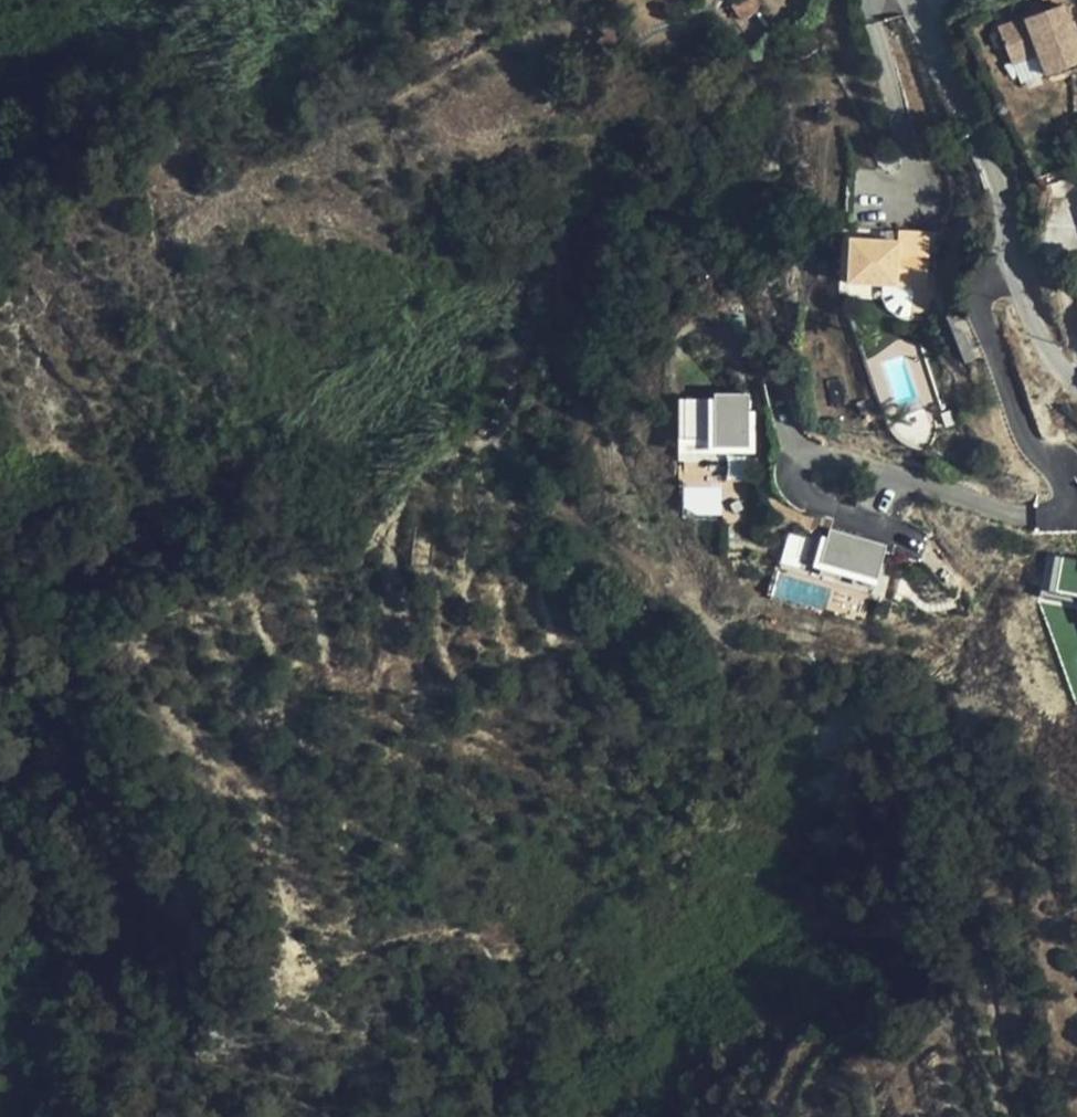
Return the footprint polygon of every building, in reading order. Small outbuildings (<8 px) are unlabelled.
[(1066,2),(1000,25),(1014,63),(1040,54),(1047,73),(1076,62),(1076,32),(1066,2)] [(898,239),(851,237),(848,282),(929,287),(932,230),(899,229),(898,239)] [(965,309),(948,314),(964,363),(981,359),(965,309)] [(680,394),(681,456),(756,454),(754,392),(680,394)] [(814,568),(879,585),(890,541),(825,525),(814,568)] [(790,532),(784,559),(802,563),(808,536),(790,532)] [(1062,560),(1071,586),(1076,584),(1076,587),(1076,555),(1062,560)]
